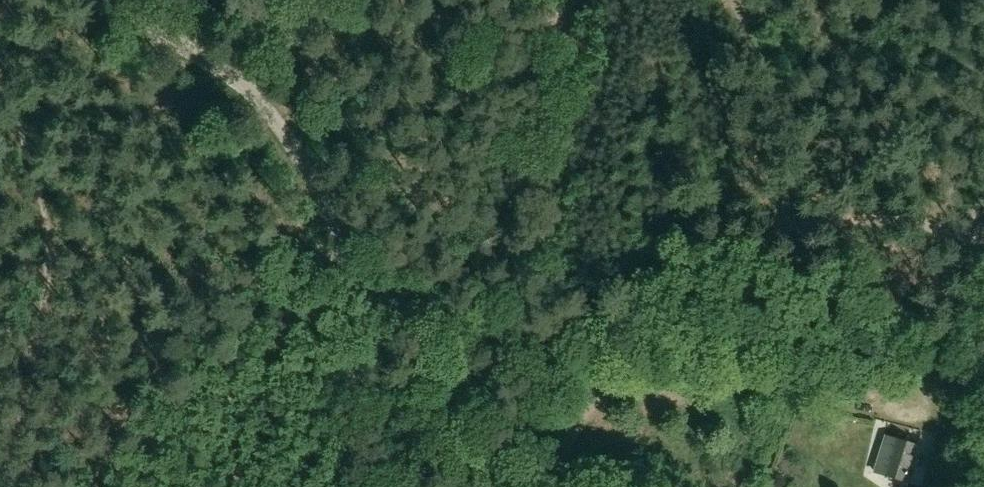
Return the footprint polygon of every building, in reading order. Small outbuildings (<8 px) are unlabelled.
[(904,483),(915,448),(896,442),(894,450),(883,446),(876,466),(887,470),(884,477),(904,483)]
